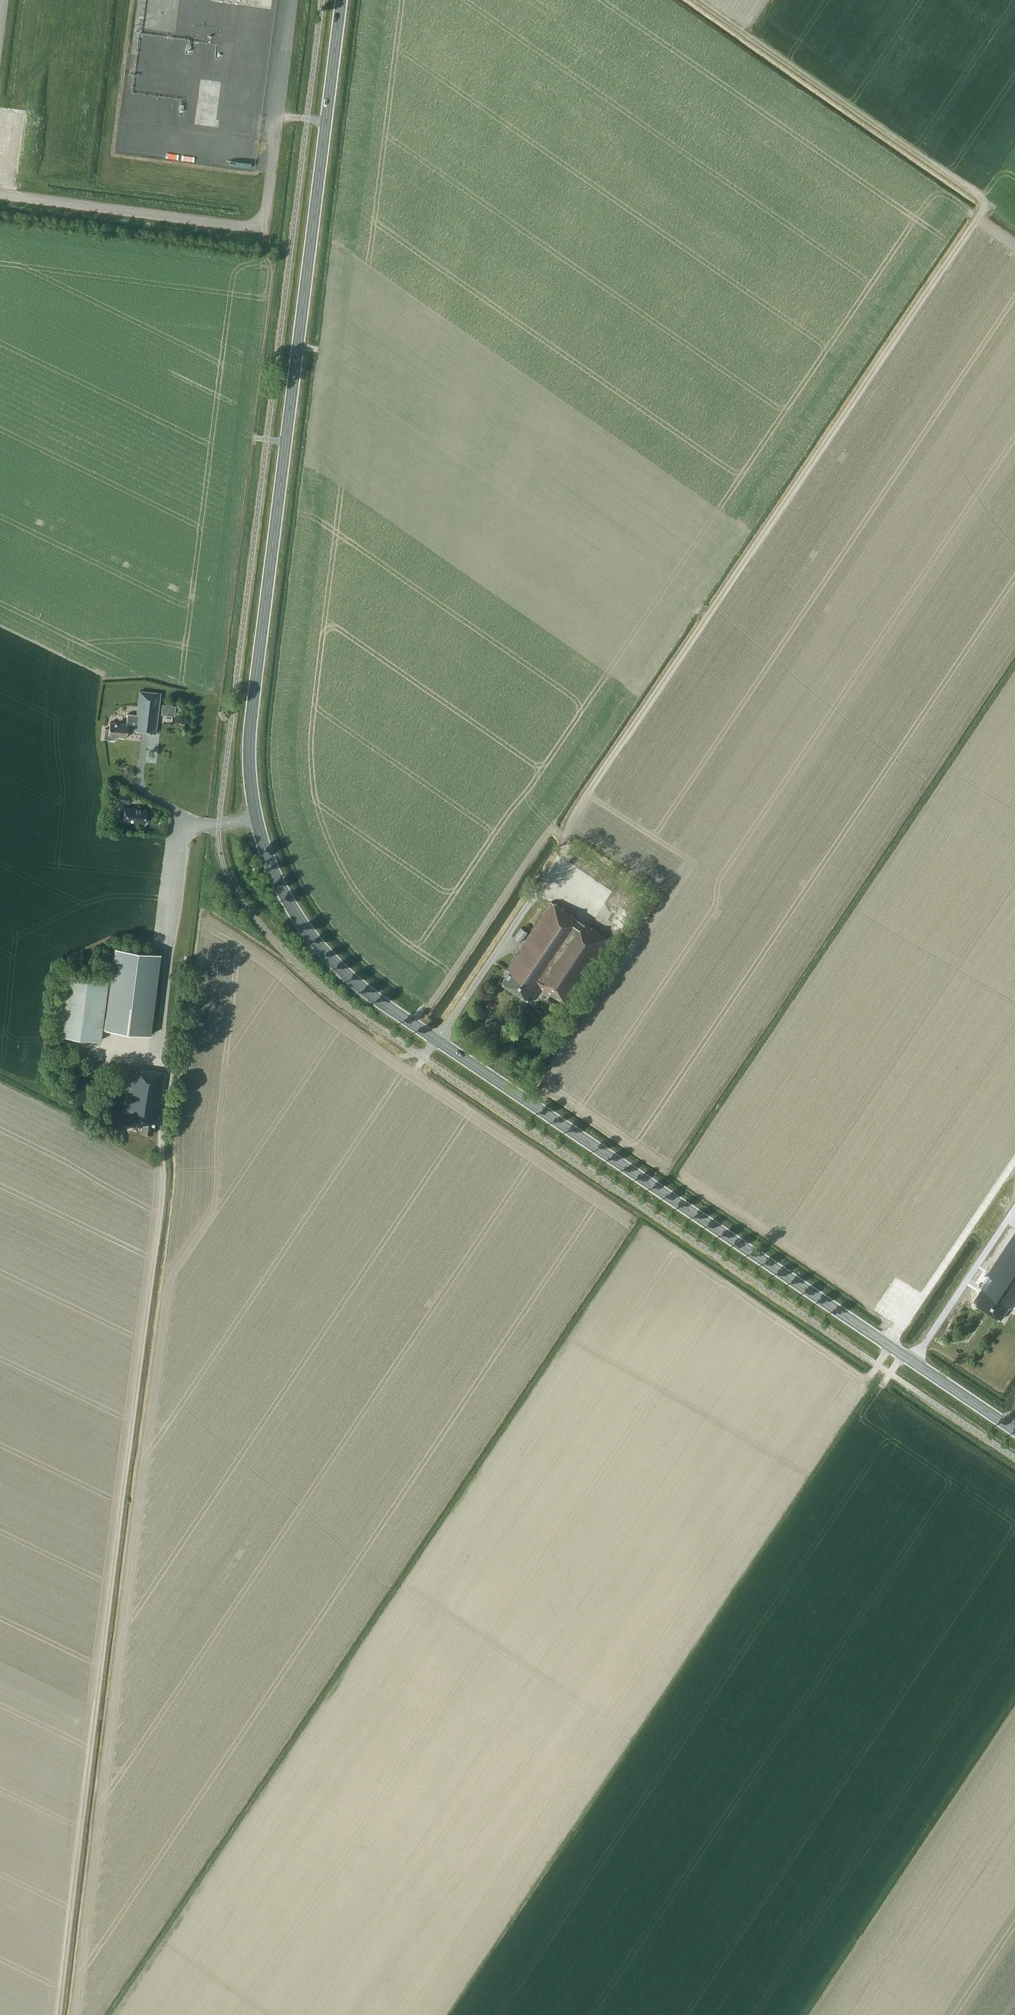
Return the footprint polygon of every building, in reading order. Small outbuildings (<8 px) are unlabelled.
[(110,722),(109,729),(105,729),(104,739),(116,740),(117,736),(126,737),(127,729),(155,733),(160,694),(139,691),(136,715),(127,714),(126,724),(110,722)] [(167,705),(165,715),(174,716),(176,706),(167,705)] [(121,821),(144,824),(145,811),(123,808),(123,803),(129,804),(130,794),(115,792),(113,802),(119,802),(117,812),(122,813),(121,821)] [(565,1005),(608,941),(551,903),(507,969),(510,971),(502,982),(529,1000),(531,1002),(540,989),(565,1005)] [(521,928),(514,938),(521,943),(528,932),(521,928)] [(106,1018),(103,1018),(108,980),(66,975),(58,1035),(100,1040),(102,1028),(150,1034),(161,953),(115,947),(106,1018)] [(556,1000),(550,996),(547,1001),(553,1005),(556,1000)] [(117,1065),(115,1079),(127,1081),(129,1067),(117,1065)] [(132,1068),(124,1123),(142,1125),(141,1132),(152,1133),(154,1122),(157,1123),(165,1073),(132,1068)] [(1011,1309),(1014,1303),(1014,1232),(979,1287),(981,1289),(973,1301),(979,1305),(976,1309),(983,1313),(985,1309),(1001,1319),(1009,1307),(1011,1309)]
